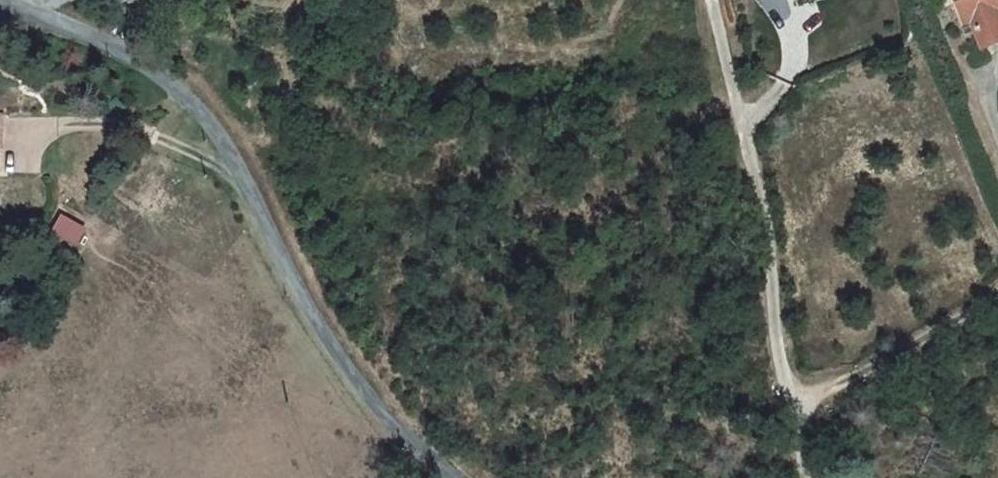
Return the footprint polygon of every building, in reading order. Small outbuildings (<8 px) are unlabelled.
[(969,18),(977,14),(972,0),(961,0),(969,18)] [(977,14),(988,39),(993,37),(997,35),(997,0),(972,0),(977,14)] [(0,171),(2,131),(8,131),(8,113),(0,113),(0,171)] [(41,173),(25,173),(25,189),(0,188),(0,202),(40,203),(41,173)]
